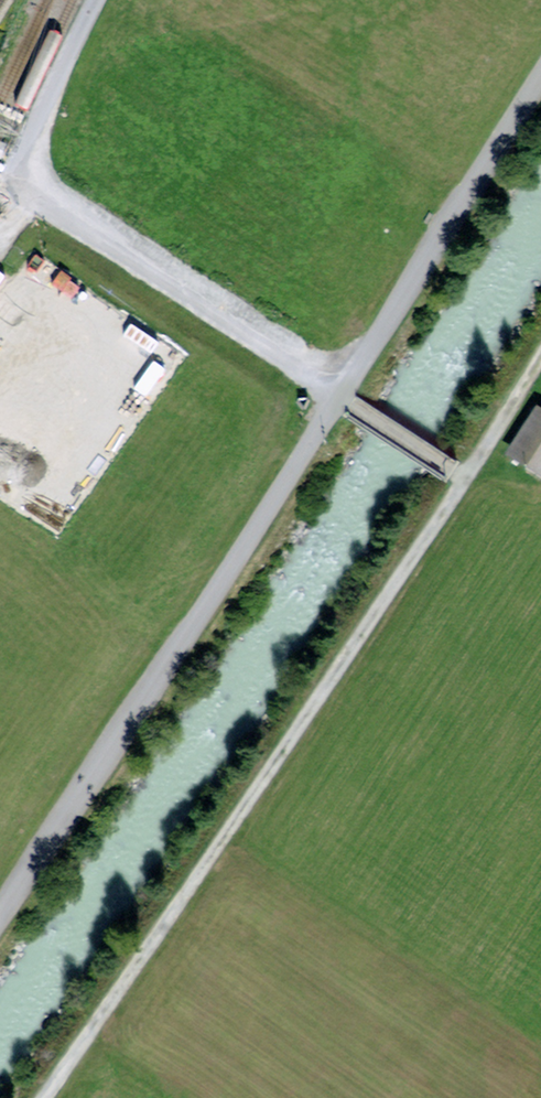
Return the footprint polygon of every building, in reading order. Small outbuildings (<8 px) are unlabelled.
[(538,412),(525,433),(511,454),(540,473),(540,415),(538,412)]
